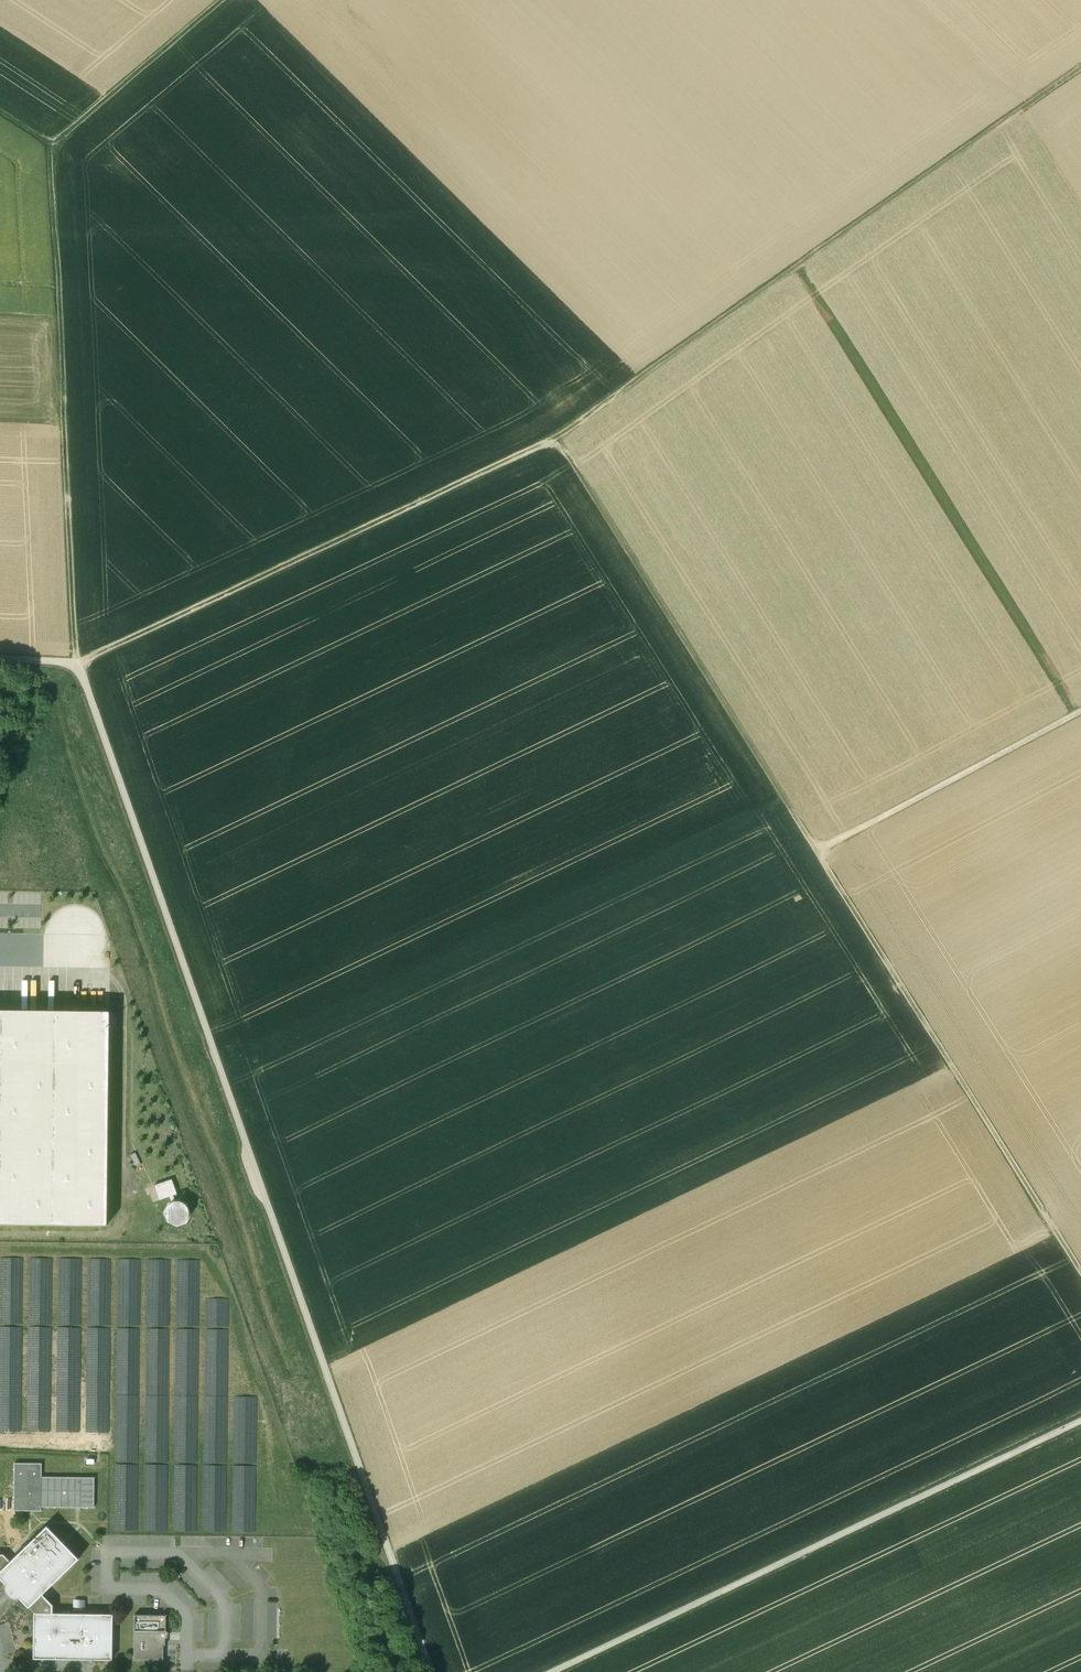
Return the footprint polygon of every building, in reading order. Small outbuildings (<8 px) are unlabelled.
[(13,928),(43,928),(43,892),(9,892),(9,903),(17,903),(17,916),(13,916),(13,928)] [(15,990),(15,977),(8,977),(8,966),(0,966),(0,990),(15,990)] [(93,992),(94,999),(103,998),(102,991),(93,992)] [(0,1011),(0,1225),(107,1226),(110,1013),(0,1011)] [(148,1187),(154,1201),(177,1192),(172,1178),(148,1187)] [(184,1199),(167,1205),(172,1223),(189,1218),(184,1199)] [(78,1330),(78,1344),(106,1344),(106,1331),(78,1330)] [(0,1399),(0,1432),(16,1433),(17,1399),(0,1399)] [(42,1463),(14,1463),(14,1511),(41,1511),(41,1507),(41,1477),(42,1463)] [(41,1477),(41,1507),(94,1508),(94,1477),(41,1477)] [(35,1613),(53,1613),(53,1605),(42,1594),(79,1559),(47,1526),(10,1562),(3,1554),(0,1554),(0,1579),(6,1584),(5,1587),(4,1589),(5,1592),(6,1594),(8,1596),(10,1598),(12,1599),(15,1600),(17,1600),(19,1598),(29,1608),(29,1607),(35,1613)] [(116,1660),(116,1614),(53,1613),(35,1613),(35,1659),(116,1660)] [(166,1615),(134,1615),(134,1660),(163,1661),(163,1645),(165,1645),(165,1639),(168,1637),(168,1632),(166,1630),(166,1615)]
